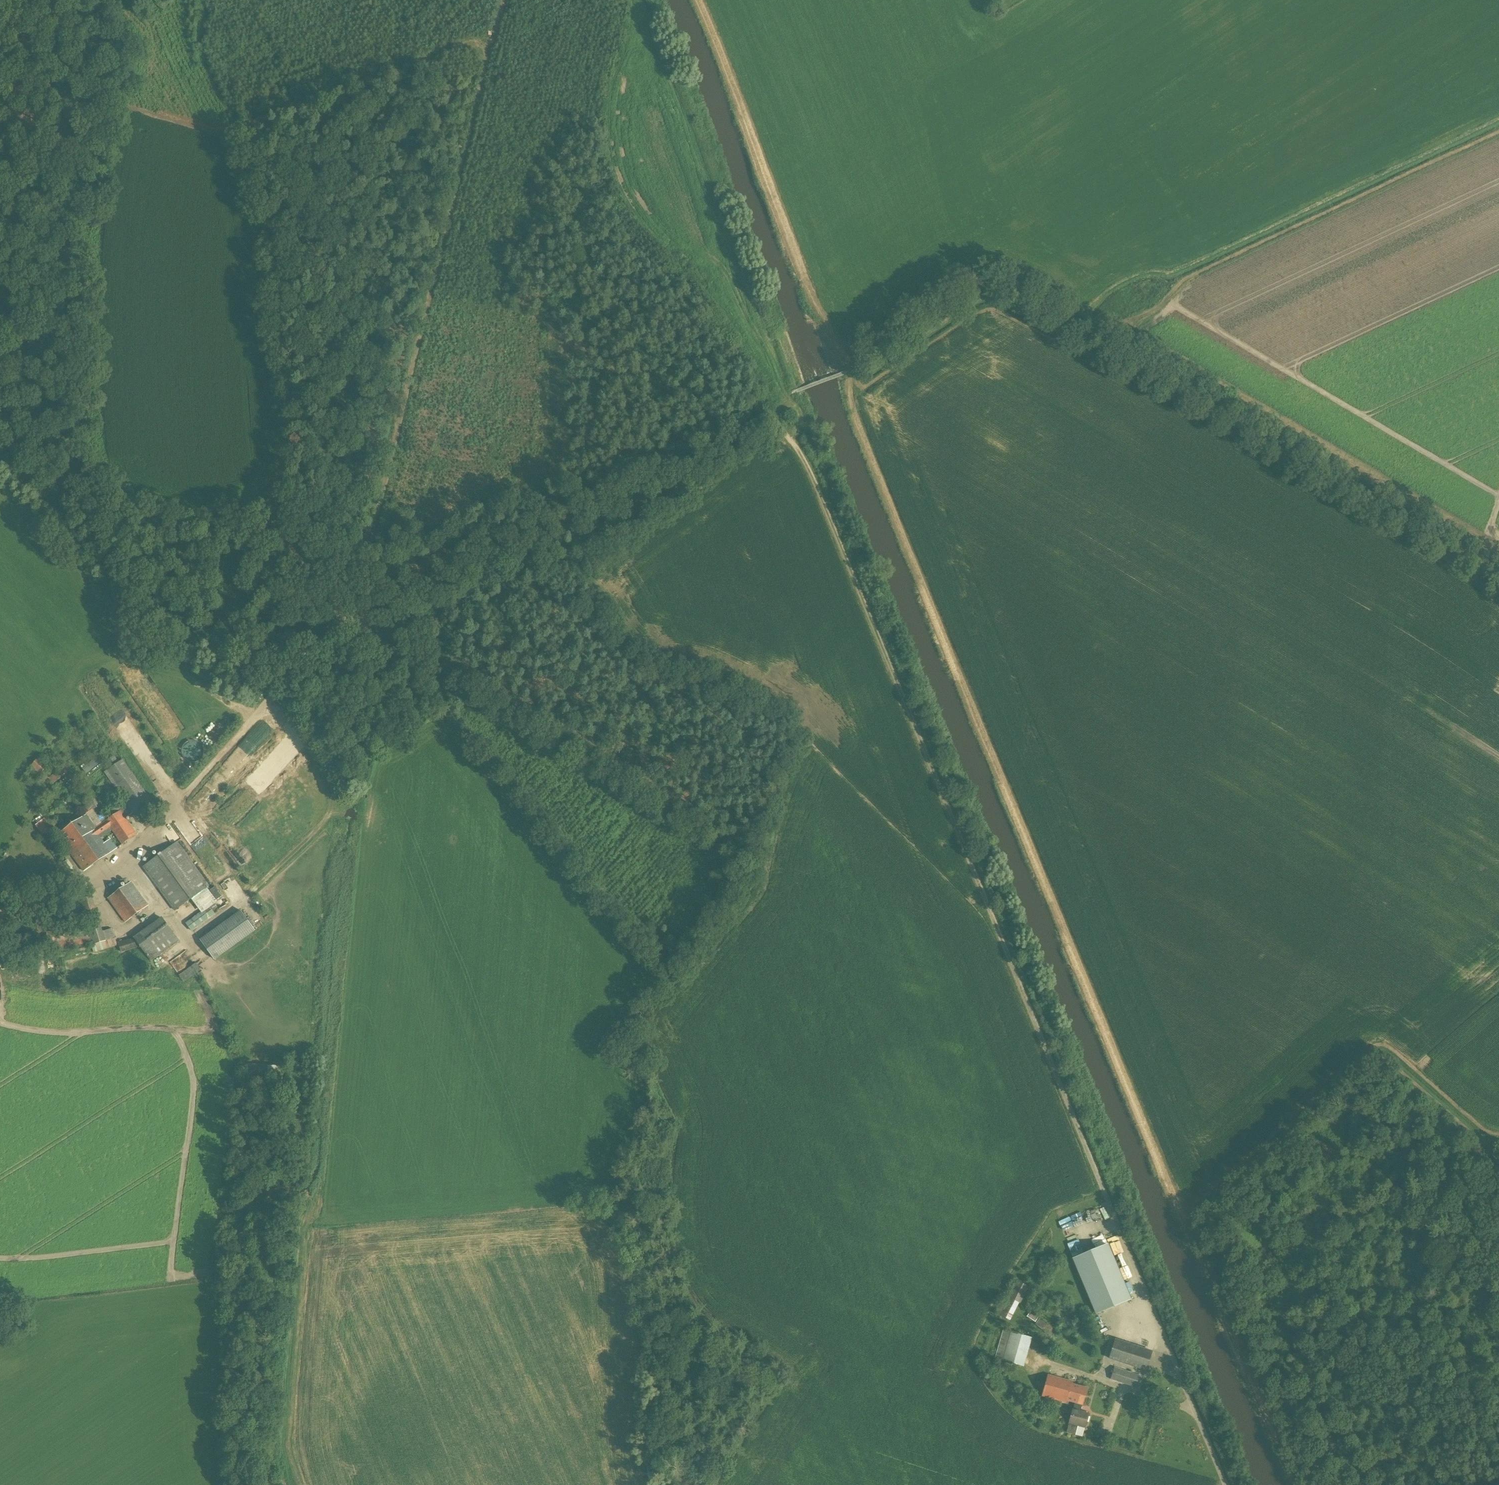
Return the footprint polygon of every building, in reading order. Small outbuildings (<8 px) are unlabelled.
[(159,649),(168,658),(174,652),(165,643),(159,649)] [(203,756),(204,752),(203,749),(202,747),(200,743),(196,741),(194,740),(192,740),(189,740),(187,741),(185,742),(184,743),(182,746),(181,748),(180,751),(180,752),(181,755),(181,757),(183,759),(184,761),(186,762),(188,763),(191,763),(193,763),(197,762),(200,760),(202,758),(203,756)] [(119,762),(114,755),(107,760),(111,767),(104,772),(125,802),(118,807),(121,810),(114,815),(109,807),(97,816),(93,810),(98,807),(97,805),(98,804),(94,799),(84,806),(88,811),(86,813),(86,814),(60,833),(72,851),(70,853),(84,872),(117,848),(110,839),(105,843),(101,838),(112,831),(122,845),(137,834),(126,818),(133,813),(138,821),(157,808),(123,759),(119,762)] [(39,757),(31,766),(40,774),(48,765),(39,757)] [(40,831),(50,825),(45,818),(35,824),(40,831)] [(142,867),(175,912),(209,886),(177,841),(142,867)] [(125,923),(149,905),(131,881),(108,898),(125,923)] [(103,931),(92,894),(77,898),(84,924),(47,932),(49,949),(90,943),(92,946),(94,953),(118,945),(112,928),(103,931)] [(216,914),(210,906),(186,923),(192,932),(216,914)] [(215,960),(256,931),(241,910),(200,940),(215,960)] [(151,962),(180,941),(162,917),(133,937),(118,942),(121,952),(140,947),(151,962)] [(184,982),(201,970),(196,963),(179,975),(184,982)] [(1097,1313),(1131,1300),(1108,1244),(1074,1258),(1097,1313)] [(1021,1303),(1029,1287),(1015,1280),(1007,1296),(1021,1303)] [(1035,1322),(1039,1316),(1030,1311),(1027,1316),(1035,1322)] [(1024,1366),(1032,1337),(1003,1329),(995,1358),(1024,1366)] [(1146,1370),(1152,1351),(1116,1339),(1110,1358),(1146,1370)] [(1136,1387),(1140,1375),(1114,1367),(1111,1379),(1136,1387)] [(1067,1400),(1075,1402),(1082,1404),(1083,1404),(1087,1388),(1073,1384),(1073,1381),(1049,1375),(1043,1396),(1066,1402),(1067,1400)] [(1080,1411),(1082,1404),(1075,1402),(1070,1423),(1069,1423),(1067,1432),(1075,1435),(1078,1425),(1085,1427),(1089,1413),(1080,1411)]
